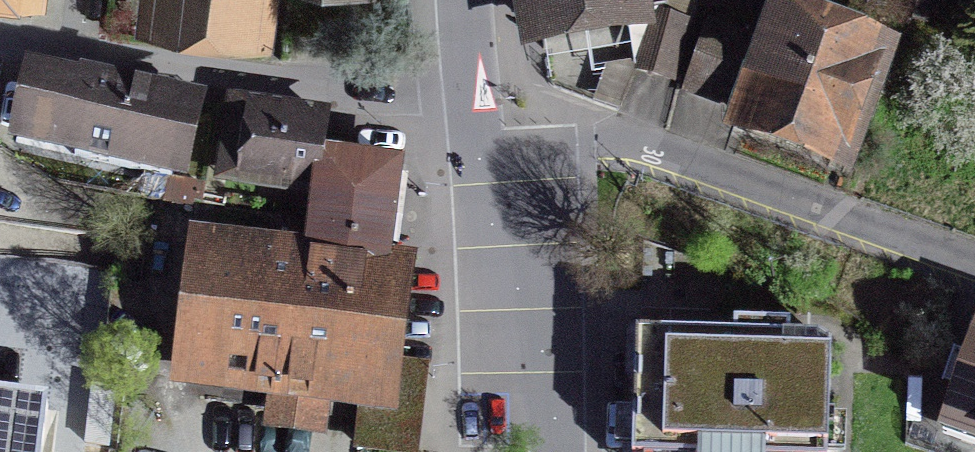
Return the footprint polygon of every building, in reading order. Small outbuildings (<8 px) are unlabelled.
[(149,11),(267,25),(270,0),(150,0),(149,11)] [(543,36),(627,22),(625,9),(662,2),(662,0),(537,0),(543,36)] [(833,0),(744,0),(708,112),(840,154),(883,16),(833,0)] [(674,76),(685,24),(660,19),(655,38),(642,36),(635,67),(674,76)] [(188,115),(38,78),(22,141),(173,178),(188,115)] [(332,145),(337,97),(228,84),(216,181),(314,193),(320,143),(332,145)] [(387,260),(400,153),(332,145),(320,143),(314,193),(309,234),(194,220),(175,381),(272,393),(269,423),(335,431),(339,396),(363,399),(383,401),(387,367),(399,262),(387,260)] [(621,319),(618,451),(814,451),(816,322),(621,319)] [(970,328),(936,421),(974,435),(974,330),(970,328)] [(417,370),(387,367),(383,401),(363,399),(357,445),(408,451),(417,370)] [(0,404),(0,451),(40,451),(46,409),(0,404)]
